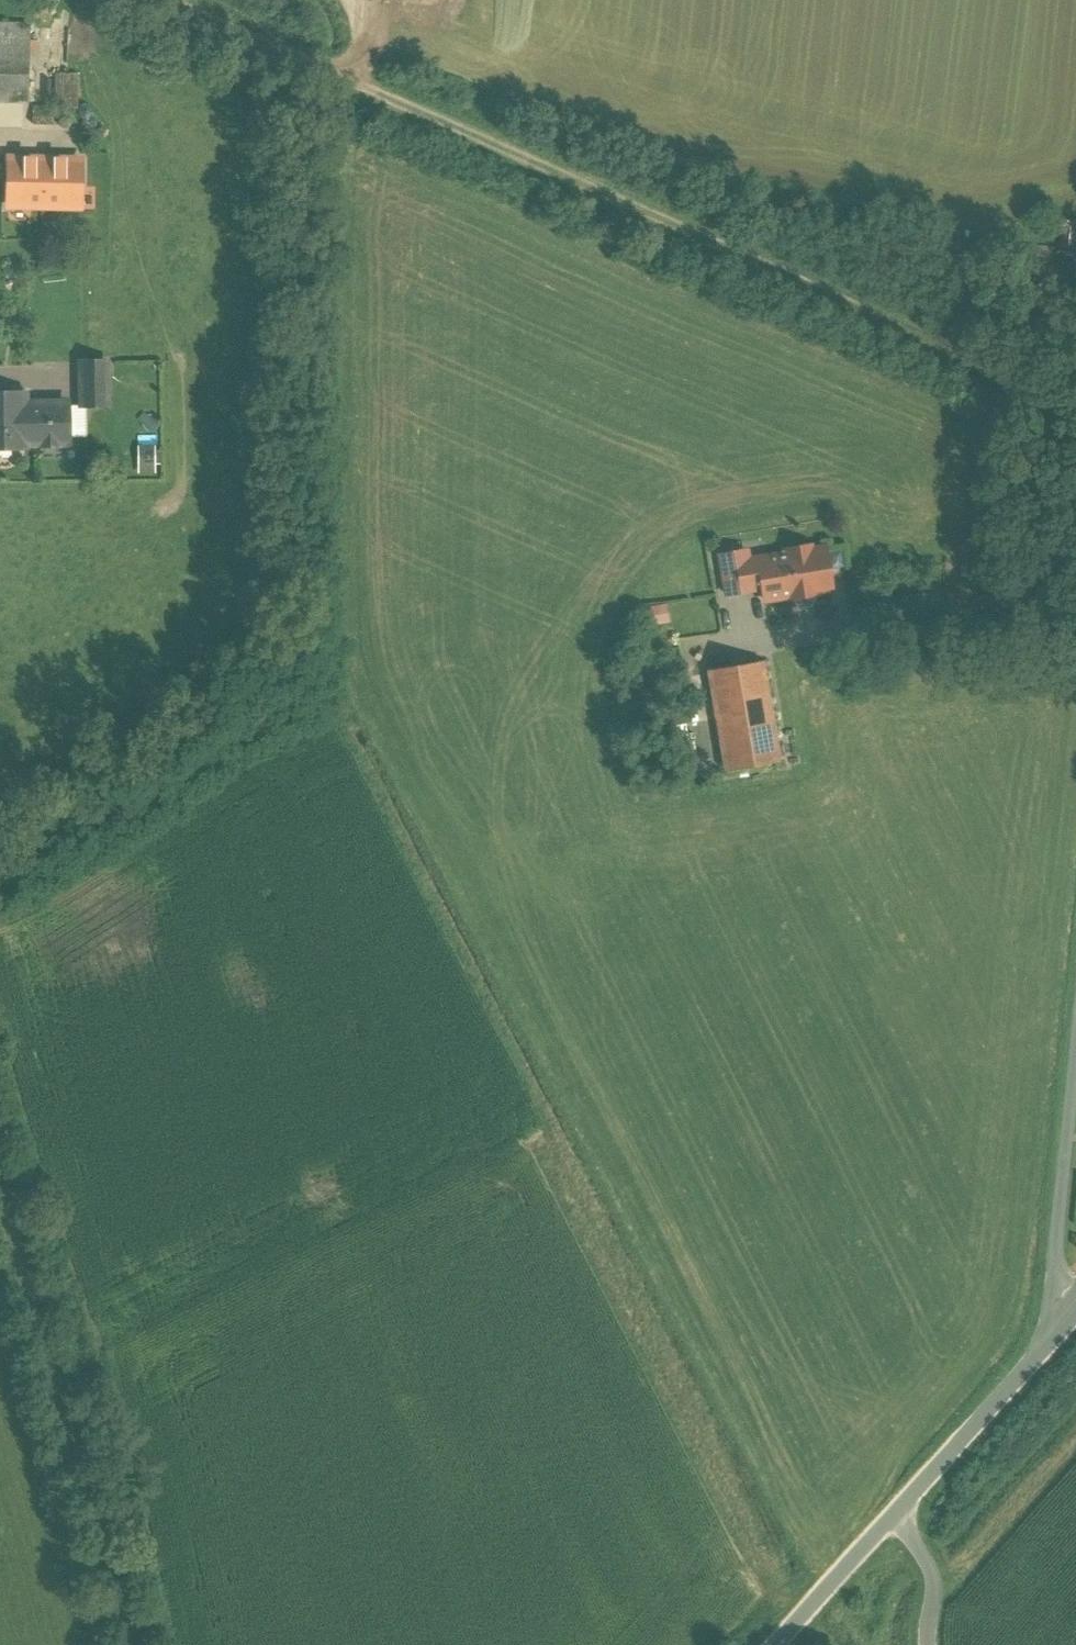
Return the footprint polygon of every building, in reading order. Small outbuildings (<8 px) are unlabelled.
[(22,27),(0,27),(0,97),(22,97),(22,27)] [(15,206),(80,207),(83,161),(0,158),(0,205),(15,206)] [(15,206),(0,205),(0,244),(14,244),(15,206)] [(790,554),(751,561),(756,588),(764,587),(766,601),(793,596),(793,598),(818,594),(817,592),(834,589),(827,548),(813,550),(812,546),(789,550),(790,554)] [(756,590),(756,588),(751,561),(749,551),(720,556),(727,595),(756,590)] [(700,584),(622,598),(630,643),(708,629),(700,584)] [(768,662),(713,667),(723,775),(783,764),(768,662)]
